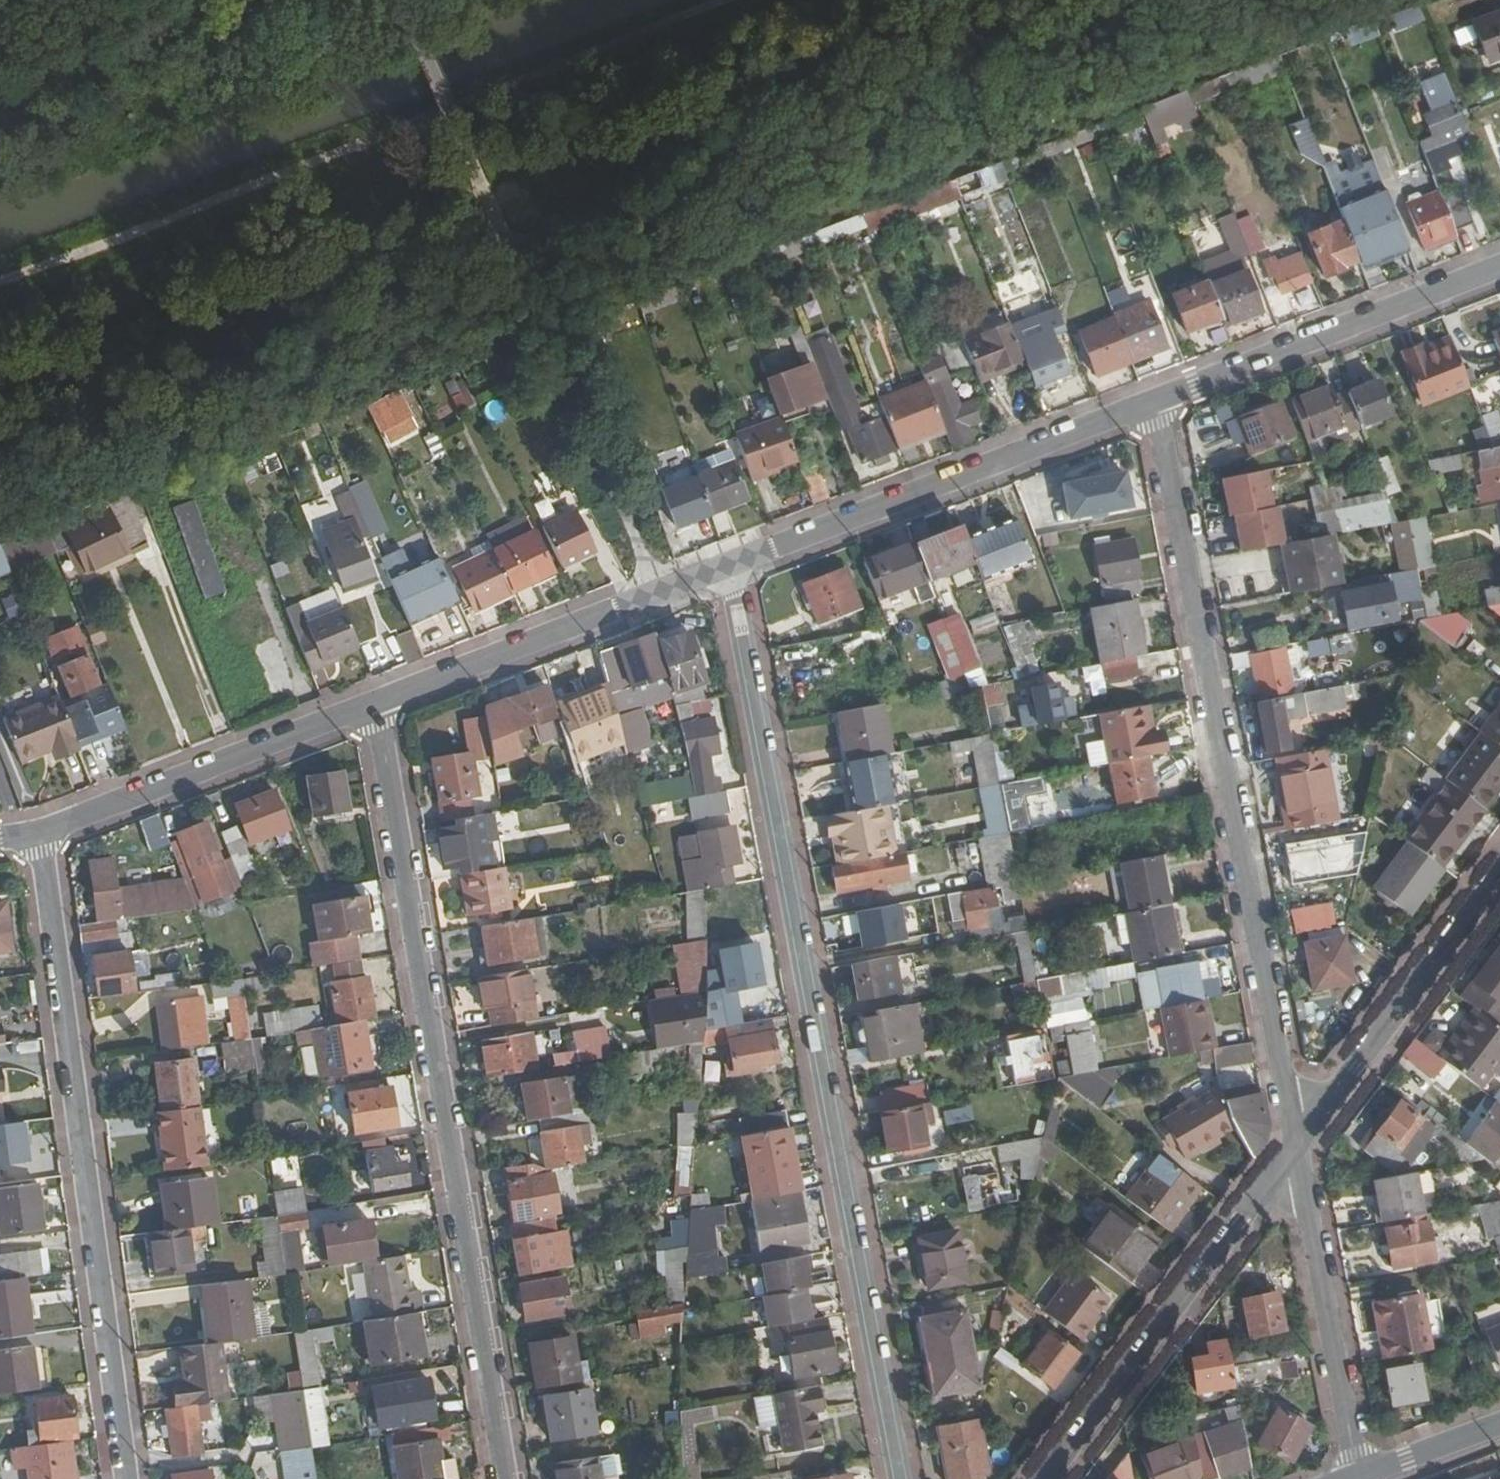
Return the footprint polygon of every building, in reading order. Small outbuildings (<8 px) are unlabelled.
[(1418,5),(1390,14),(1395,31),(1424,22),(1418,5)] [(1476,24),(1491,64),(1499,60),(1499,15),(1476,24)] [(1306,58),(1303,50),(1297,53),(1300,60),(1306,58)] [(1235,86),(1230,74),(1209,82),(1214,94),(1235,86)] [(1419,86),(1427,105),(1440,100),(1439,97),(1450,93),(1444,77),(1419,86)] [(1432,137),(1418,143),(1432,177),(1449,171),(1446,163),(1476,151),(1465,124),(1460,125),(1453,107),(1455,106),(1450,93),(1439,97),(1440,100),(1427,105),(1431,115),(1424,117),(1432,137)] [(1354,128),(1347,109),(1341,112),(1338,104),(1325,109),(1328,118),(1296,130),(1304,150),(1354,128)] [(1153,118),(1148,105),(1137,110),(1142,122),(1153,118)] [(1095,136),(1092,127),(1045,145),(1049,155),(1095,136)] [(1049,155),(1045,145),(1017,156),(1021,165),(1049,155)] [(993,178),(989,167),(974,172),(978,183),(993,178)] [(959,197),(953,180),(905,199),(910,211),(912,215),(959,197)] [(1147,217),(1168,208),(1158,182),(1136,191),(1147,217)] [(1441,203),(1437,193),(1407,204),(1424,248),(1454,236),(1453,233),(1441,203)] [(1459,196),(1441,203),(1453,233),(1471,227),(1459,196)] [(910,211),(905,199),(859,216),(864,228),(910,211)] [(825,249),(863,235),(857,221),(820,235),(825,249)] [(1351,245),(1342,222),(1308,235),(1324,277),(1342,270),(1340,265),(1356,259),(1351,245)] [(1252,227),(1239,232),(1247,252),(1260,247),(1252,227)] [(1247,252),(1239,232),(1226,237),(1234,257),(1247,252)] [(1351,245),(1356,259),(1367,286),(1387,278),(1372,238),(1351,245)] [(1309,280),(1299,254),(1276,264),(1274,259),(1263,264),(1269,279),(1275,276),(1281,291),(1309,280)] [(1207,288),(1219,319),(1222,326),(1259,312),(1244,274),(1207,288)] [(1207,288),(1205,282),(1170,296),(1184,332),(1219,319),(1207,288)] [(1145,303),(1112,315),(1113,318),(1130,362),(1164,349),(1145,303)] [(1064,331),(1054,307),(1036,314),(1043,332),(1046,331),(1048,337),(1051,335),(1064,331)] [(1043,332),(1036,314),(1008,324),(1021,357),(1055,344),(1051,335),(1048,337),(1046,331),(1043,332)] [(1130,362),(1113,318),(1078,331),(1095,376),(1130,362)] [(1021,357),(1008,324),(962,342),(972,368),(977,382),(992,376),(990,372),(1022,359),(1021,357)] [(805,345),(799,328),(789,332),(799,358),(787,363),(786,361),(773,367),(763,371),(775,404),(799,395),(821,387),(805,345)] [(1450,338),(1448,332),(1421,342),(1423,348),(1450,338)] [(972,368),(962,342),(959,334),(938,342),(951,376),(972,368)] [(895,447),(878,400),(859,408),(830,335),(805,345),(821,387),(836,429),(846,426),(860,461),(871,457),(885,451),(895,447)] [(1423,348),(1421,342),(1402,349),(1399,351),(1406,368),(1421,407),(1469,389),(1468,387),(1450,338),(1423,348)] [(1055,344),(1021,357),(1022,359),(1023,364),(1033,388),(1068,375),(1056,344),(1055,344)] [(936,358),(918,366),(924,382),(925,384),(927,383),(952,447),(970,440),(964,427),(976,422),(968,403),(958,407),(954,397),(952,397),(936,358)] [(1023,364),(1022,359),(990,372),(992,376),(1023,364)] [(924,382),(878,400),(895,447),(942,429),(925,384),(924,382)] [(1380,383),(1347,395),(1360,427),(1392,415),(1380,383)] [(1292,402),(1308,441),(1346,427),(1349,437),(1362,433),(1360,427),(1347,395),(1335,400),(1331,389),(1292,402)] [(400,399),(397,393),(384,398),(366,405),(372,418),(375,417),(389,409),(387,404),(400,399)] [(799,395),(775,404),(779,413),(803,404),(799,395)] [(457,409),(469,403),(466,396),(454,402),(457,409)] [(410,418),(400,399),(387,404),(389,409),(375,417),(383,432),(410,418)] [(1252,456),(1290,442),(1278,406),(1240,420),(1252,456)] [(781,419),(734,436),(749,479),(796,461),(781,419)] [(1490,448),(1499,445),(1499,433),(1496,421),(1482,426),(1490,448)] [(430,460),(443,456),(437,433),(424,436),(430,460)] [(1479,453),(1482,469),(1479,470),(1483,489),(1476,490),(1479,505),(1499,500),(1499,449),(1491,451),(1479,453)] [(728,451),(693,464),(697,475),(732,462),(728,451)] [(888,461),(885,451),(871,457),(875,466),(888,461)] [(262,459),(269,475),(283,469),(277,453),(262,459)] [(1459,457),(1430,463),(1434,475),(1462,469),(1459,457)] [(1374,462),(1385,492),(1387,495),(1399,491),(1386,458),(1374,462)] [(798,465),(813,507),(831,500),(815,459),(798,465)] [(732,462),(697,475),(698,477),(710,513),(746,499),(732,462)] [(710,513),(698,477),(662,491),(676,526),(710,513)] [(1070,520),(1131,509),(1126,481),(1107,485),(1106,480),(1064,488),(1070,520)] [(1345,535),(1390,527),(1398,525),(1387,495),(1385,492),(1343,501),(1337,482),(1325,485),(1345,535)] [(589,506),(577,484),(562,491),(572,511),(573,514),(589,506)] [(1345,535),(1325,485),(1310,488),(1318,513),(1321,524),(1324,539),(1332,538),(1345,535)] [(360,487),(349,492),(369,535),(379,531),(360,487)] [(369,535),(349,492),(340,496),(352,522),(333,528),(340,551),(330,555),(342,590),(358,585),(356,580),(369,576),(358,540),(369,535)] [(147,543),(125,493),(103,501),(109,515),(70,530),(66,519),(47,527),(56,551),(70,545),(76,543),(86,569),(87,571),(147,543)] [(540,521),(554,516),(548,497),(533,502),(540,521)] [(195,499),(172,506),(202,599),(225,592),(195,499)] [(1299,527),(1294,505),(1224,518),(1227,535),(1266,527),(1267,534),(1299,527)] [(572,511),(539,526),(560,568),(592,552),(573,514),(572,511)] [(1419,573),(1434,570),(1438,569),(1429,519),(1409,523),(1419,573)] [(967,539),(977,565),(984,581),(1032,562),(1016,520),(967,539)] [(1359,584),(1419,573),(1409,523),(1398,525),(1390,527),(1396,555),(1355,563),(1359,584)] [(46,524),(0,542),(0,544),(11,573),(58,555),(56,551),(47,527),(46,524)] [(1342,587),(1359,584),(1355,563),(1396,555),(1390,527),(1345,535),(1332,538),(1342,587)] [(532,532),(492,551),(493,552),(512,591),(551,572),(532,532)] [(929,582),(929,583),(977,565),(967,539),(966,536),(964,532),(916,550),(929,582)] [(1280,547),(1290,597),(1342,587),(1332,538),(1324,539),(1280,547)] [(492,551),(488,541),(470,550),(475,561),(493,552),(492,551)] [(80,572),(86,569),(76,543),(70,545),(80,572)] [(1098,549),(1104,585),(1139,579),(1142,579),(1136,543),(1098,549)] [(0,544),(0,577),(11,573),(0,544)] [(878,601),(929,582),(916,550),(914,547),(865,565),(878,601)] [(1215,557),(1222,598),(1251,593),(1248,574),(1256,573),(1258,588),(1268,587),(1265,568),(1282,566),(1279,547),(1215,557)] [(493,552),(475,561),(453,572),(471,608),(496,596),(498,601),(513,594),(512,591),(493,552)] [(1426,609),(1428,620),(1443,618),(1438,593),(1433,594),(1432,590),(1429,590),(1428,584),(1437,582),(1434,570),(1419,573),(1424,602),(1426,609)] [(804,588),(820,628),(861,612),(845,572),(804,588)] [(1351,635),(1401,626),(1397,606),(1424,602),(1419,573),(1359,584),(1342,587),(1351,635)] [(1139,579),(1104,585),(1107,603),(1142,597),(1139,579)] [(1488,609),(1499,607),(1499,591),(1485,594),(1488,609)] [(1046,598),(1054,618),(1068,616),(1059,592),(1046,598)] [(496,596),(471,608),(474,614),(498,601),(496,596)] [(1093,611),(1104,665),(1135,660),(1146,658),(1135,603),(1093,611)] [(1488,609),(1498,617),(1499,618),(1499,607),(1488,609)] [(308,630),(296,635),(311,674),(325,669),(322,662),(339,655),(360,647),(343,608),(306,623),(308,630)] [(1435,627),(1455,643),(1471,623),(1452,608),(1435,627)] [(1409,624),(1418,622),(1428,620),(1426,609),(1407,613),(1409,624)] [(969,621),(974,632),(995,622),(990,612),(969,621)] [(966,675),(970,685),(985,676),(960,616),(945,622),(966,675)] [(966,675),(945,622),(929,629),(950,681),(966,675)] [(1002,628),(1023,681),(1043,677),(1031,649),(1039,646),(1030,623),(1002,628)] [(688,634),(656,644),(657,646),(671,697),(703,686),(688,634)] [(598,656),(607,687),(615,716),(627,712),(637,709),(638,713),(672,702),(671,697),(657,646),(656,644),(654,637),(620,649),(598,656)] [(1330,639),(1310,643),(1312,658),(1332,654),(1330,639)] [(1254,658),(1256,665),(1261,697),(1282,694),(1281,688),(1293,686),(1287,652),(1254,658)] [(1231,658),(1233,669),(1256,665),(1254,658),(1254,654),(1231,658)] [(322,662),(325,669),(342,663),(339,655),(322,662)] [(1146,658),(1135,660),(1137,674),(1163,669),(1161,655),(1146,658)] [(990,730),(982,688),(972,690),(970,685),(966,675),(950,681),(915,693),(917,699),(921,709),(958,696),(965,734),(990,730)] [(94,729),(121,718),(105,676),(90,682),(83,680),(76,683),(56,690),(59,699),(72,732),(92,724),(94,729)] [(988,707),(1004,703),(999,682),(983,686),(988,707)] [(607,687),(557,707),(564,727),(565,730),(576,761),(622,742),(615,716),(607,687)] [(1023,711),(1027,731),(1033,730),(1078,721),(1074,700),(1061,702),(1059,688),(1033,693),(1036,708),(1023,711)] [(546,689),(484,711),(494,769),(521,756),(512,734),(556,719),(546,689)] [(1344,690),(1258,705),(1267,755),(1289,751),(1284,721),(1348,710),(1344,690)] [(77,744),(72,732),(59,699),(5,720),(21,761),(49,750),(51,754),(77,744)] [(710,724),(706,703),(674,709),(694,801),(725,795),(745,791),(742,775),(715,780),(711,760),(719,758),(712,724),(710,724)] [(894,756),(884,705),(869,708),(838,714),(848,764),(877,759),(887,757),(894,756)] [(1479,733),(1481,734),(1499,748),(1499,705),(1479,733)] [(1150,708),(1137,710),(1142,736),(1154,734),(1150,708)] [(615,716),(622,742),(625,752),(647,745),(638,713),(637,709),(627,712),(615,716)] [(1102,717),(1112,766),(1147,760),(1159,757),(1154,734),(1142,736),(1137,710),(1102,717)] [(1154,734),(1159,757),(1169,755),(1164,732),(1154,734)] [(1447,780),(1448,782),(1485,808),(1499,788),(1499,748),(1481,734),(1447,780)] [(981,791),(1000,787),(991,737),(972,741),(975,755),(981,791)] [(53,760),(79,750),(77,744),(51,754),(53,760)] [(1325,751),(1277,760),(1279,772),(1290,832),(1316,827),(1339,823),(1325,751)] [(1358,760),(1350,761),(1349,751),(1333,752),(1336,780),(1355,780),(1354,771),(1359,770),(1358,760)] [(902,754),(894,756),(887,757),(896,806),(898,806),(911,803),(902,754)] [(432,763),(443,824),(455,822),(481,818),(471,756),(432,763)] [(877,759),(848,764),(843,765),(846,785),(850,784),(852,796),(849,796),(852,814),(896,806),(887,757),(877,759)] [(1147,760),(1112,766),(1119,804),(1155,797),(1147,760)] [(846,785),(843,765),(838,766),(847,815),(852,814),(849,796),(846,785)] [(1273,773),(1284,830),(1285,833),(1290,832),(1279,772),(1273,773)] [(348,811),(342,774),(307,779),(313,816),(348,811)] [(1448,782),(1404,841),(1409,844),(1442,869),(1486,810),(1485,808),(1448,782)] [(1000,787),(1009,836),(1013,835),(1024,833),(1015,785),(1000,787)] [(990,840),(1009,836),(1000,787),(981,791),(990,840)] [(288,830),(273,792),(236,806),(251,844),(288,830)] [(725,795),(694,801),(696,822),(728,816),(725,795)] [(589,800),(577,802),(583,822),(596,818),(589,800)] [(906,847),(898,806),(896,806),(852,814),(847,815),(828,818),(837,868),(892,858),(890,849),(906,847)] [(159,814),(142,821),(153,851),(171,845),(159,814)] [(438,832),(446,878),(462,875),(498,869),(496,844),(501,843),(498,815),(481,818),(455,822),(456,829),(438,832)] [(1372,817),(1339,823),(1316,827),(1317,839),(1288,843),(1292,873),(1361,863),(1372,817)] [(222,866),(206,824),(187,832),(190,841),(185,843),(194,865),(190,866),(194,877),(222,866)] [(224,832),(242,879),(257,874),(239,826),(224,832)] [(701,871),(703,890),(737,885),(735,865),(737,864),(732,831),(709,835),(713,870),(704,871),(701,871)] [(1024,833),(1013,835),(1020,877),(1032,875),(1024,833)] [(713,870),(709,835),(700,837),(704,871),(713,870)] [(1001,888),(1018,885),(1009,836),(990,840),(979,842),(988,890),(1001,888)] [(1442,869),(1409,844),(1374,890),(1410,917),(1444,870),(1442,869)] [(837,868),(831,869),(836,897),(907,884),(902,856),(892,858),(837,868)] [(93,876),(99,922),(139,917),(197,910),(185,880),(117,888),(113,857),(92,860),(95,876),(93,876)] [(1117,866),(1126,917),(1169,909),(1160,858),(1117,866)] [(683,864),(687,893),(703,890),(701,871),(700,860),(683,864)] [(498,869),(462,875),(470,918),(512,912),(505,868),(498,869)] [(1017,936),(1027,935),(1018,885),(1001,888),(1004,903),(1010,901),(1017,936)] [(703,890),(687,893),(688,937),(680,938),(681,945),(707,941),(703,890)] [(969,934),(990,930),(987,914),(996,912),(998,912),(994,891),(962,897),(969,934)] [(312,907),(318,944),(369,935),(362,898),(312,907)] [(10,952),(5,905),(0,906),(0,953),(10,952)] [(855,912),(861,949),(907,942),(901,905),(855,912)] [(642,927),(672,923),(669,908),(640,912),(642,927)] [(1126,917),(1134,964),(1174,957),(1170,934),(1174,933),(1169,909),(1126,917)] [(987,914),(990,930),(999,928),(996,912),(987,914)] [(99,922),(78,924),(82,953),(120,948),(119,938),(142,935),(139,917),(99,922)] [(529,920),(481,928),(487,964),(535,956),(529,920)] [(1026,984),(1036,982),(1027,935),(1017,936),(1026,984)] [(1305,945),(1313,991),(1354,983),(1345,938),(1305,945)] [(707,941),(681,945),(673,947),(682,996),(705,992),(707,941)] [(705,995),(702,1033),(725,1029),(741,1026),(735,990),(760,986),(753,947),(718,953),(724,992),(705,995)] [(1462,1001),(1474,1010),(1481,1015),(1499,1029),(1499,949),(1462,1001)] [(93,958),(98,1000),(135,995),(130,953),(93,958)] [(903,994),(896,959),(852,967),(858,1003),(903,994)] [(1158,972),(1165,1008),(1165,1009),(1203,1002),(1202,1001),(1195,965),(1158,972)] [(530,970),(478,979),(484,1013),(492,1012),(494,1027),(538,1020),(530,970)] [(1087,973),(1036,982),(1040,1001),(1091,992),(1087,973)] [(265,993),(263,977),(242,981),(245,996),(265,993)] [(363,1021),(374,1020),(367,978),(332,984),(338,1026),(363,1021)] [(242,981),(225,983),(211,985),(214,1001),(227,999),(234,1042),(251,1040),(247,1014),(245,996),(242,981)] [(144,994),(172,990),(171,982),(143,986),(144,994)] [(701,1042),(702,1033),(705,995),(683,999),(652,1003),(659,1048),(701,1042)] [(165,1003),(172,1048),(210,1042),(203,997),(165,1003)] [(1203,1002),(1165,1009),(1161,1010),(1171,1061),(1211,1053),(1216,1053),(1213,1034),(1209,1035),(1203,1002)] [(162,1049),(172,1048),(165,1003),(155,1005),(162,1049)] [(922,1054),(916,1005),(881,1011),(882,1016),(861,1020),(867,1065),(922,1054)] [(247,1014),(251,1040),(313,1030),(323,1028),(319,1006),(265,1015),(264,1011),(247,1014)] [(1474,1010),(1449,1043),(1456,1048),(1481,1015),(1474,1010)] [(1482,1092),(1499,1069),(1499,1029),(1481,1015),(1456,1048),(1449,1043),(1438,1059),(1445,1064),(1482,1092)] [(323,1028),(313,1030),(320,1077),(371,1069),(363,1021),(338,1026),(323,1028)] [(769,1035),(767,1021),(741,1026),(725,1029),(727,1042),(769,1035)] [(557,1067),(611,1058),(607,1032),(566,1039),(569,1052),(555,1054),(557,1067)] [(479,1043),(485,1078),(536,1070),(530,1034),(479,1043)] [(769,1035),(727,1042),(733,1076),(766,1071),(763,1055),(772,1053),(769,1035)] [(1048,1046),(1046,1037),(1006,1045),(1014,1082),(1033,1079),(1031,1066),(1041,1064),(1041,1062),(1051,1061),(1048,1046)] [(234,1042),(223,1043),(228,1073),(256,1069),(251,1040),(234,1042)] [(1414,1041),(1402,1056),(1434,1080),(1445,1064),(1438,1059),(1414,1041)] [(697,1095),(701,1044),(685,1047),(683,1098),(697,1095)] [(1216,1053),(1211,1053),(1216,1071),(1254,1064),(1251,1046),(1216,1053)] [(677,1071),(673,1048),(623,1056),(626,1078),(677,1071)] [(165,1112),(201,1107),(194,1058),(157,1063),(165,1112)] [(538,1121),(574,1115),(573,1109),(588,1107),(583,1076),(522,1086),(528,1123),(538,1121)] [(1070,1079),(1057,1082),(1100,1113),(1114,1095),(1088,1076),(1070,1079)] [(356,1133),(378,1130),(397,1127),(391,1088),(349,1094),(355,1134),(356,1133)] [(1236,1134),(1250,1157),(1262,1142),(1265,1123),(1260,1097),(1223,1104),(1219,1088),(1195,1104),(1192,1100),(1175,1111),(1177,1115),(1156,1128),(1172,1154),(1178,1150),(1187,1164),(1202,1154),(1203,1157),(1220,1147),(1219,1144),(1236,1134)] [(879,1095),(883,1113),(913,1107),(910,1089),(879,1095)] [(1436,1125),(1402,1100),(1366,1150),(1394,1172),(1404,1160),(1397,1155),(1409,1139),(1420,1147),(1429,1135),(1436,1125)] [(1486,1162),(1490,1165),(1499,1151),(1499,1106),(1497,1103),(1465,1146),(1486,1162)] [(159,1113),(168,1171),(210,1166),(201,1107),(165,1112),(159,1113)] [(920,1109),(881,1116),(888,1155),(927,1148),(920,1109)] [(678,1147),(694,1144),(696,1114),(678,1117),(678,1147)] [(740,1122),(743,1136),(788,1129),(786,1114),(740,1122)] [(538,1121),(546,1169),(582,1163),(580,1148),(594,1146),(590,1126),(576,1128),(574,1115),(538,1121)] [(1452,1152),(1459,1142),(1436,1125),(1429,1135),(1452,1152)] [(798,1193),(802,1192),(790,1128),(788,1129),(743,1136),(753,1200),(798,1193)] [(358,1143),(379,1140),(378,1130),(356,1133),(358,1143)] [(1002,1185),(1033,1184),(1044,1139),(998,1147),(1002,1185)] [(1044,1139),(1033,1184),(1040,1186),(1047,1168),(1052,1170),(1063,1153),(1044,1139)] [(674,1200),(681,1199),(690,1197),(694,1144),(678,1147),(674,1200)] [(372,1189),(406,1184),(403,1164),(394,1165),(391,1150),(366,1154),(372,1189)] [(1128,1201),(1171,1234),(1187,1213),(1185,1212),(1202,1189),(1160,1158),(1128,1201)] [(1016,1192),(1001,1195),(994,1165),(964,1171),(972,1213),(1018,1205),(1016,1192)] [(531,1218),(532,1223),(548,1221),(540,1170),(504,1176),(512,1221),(531,1218)] [(1372,1199),(1378,1226),(1402,1222),(1423,1217),(1415,1176),(1374,1184),(1376,1198),(1372,1199)] [(173,1231),(188,1229),(219,1225),(212,1178),(166,1185),(173,1231)] [(2,1237),(43,1231),(37,1186),(0,1191),(0,1223),(2,1237)] [(275,1193),(279,1217),(307,1212),(303,1189),(275,1193)] [(808,1245),(798,1193),(753,1200),(751,1201),(761,1254),(808,1245)] [(689,1211),(711,1207),(710,1196),(690,1200),(689,1211)] [(657,1253),(667,1251),(687,1248),(689,1211),(690,1200),(690,1197),(681,1199),(680,1222),(676,1222),(674,1239),(658,1242),(657,1253)] [(1499,1249),(1499,1204),(1499,1202),(1467,1209),(1469,1217),(1478,1216),(1488,1242),(1496,1240),(1499,1249)] [(687,1248),(686,1280),(722,1273),(721,1261),(710,1263),(711,1207),(689,1211),(687,1248)] [(1110,1210),(1082,1248),(1127,1282),(1155,1243),(1110,1210)] [(279,1217),(287,1275),(305,1272),(299,1231),(310,1230),(307,1212),(279,1217)] [(262,1279),(287,1275),(279,1217),(264,1219),(270,1263),(261,1265),(262,1279)] [(1423,1217),(1402,1222),(1403,1229),(1386,1232),(1393,1269),(1434,1262),(1426,1217),(1423,1217)] [(509,1227),(517,1276),(574,1267),(572,1255),(553,1258),(550,1241),(539,1243),(538,1237),(565,1232),(562,1218),(548,1221),(532,1223),(509,1227)] [(377,1259),(371,1219),(321,1227),(327,1266),(377,1259)] [(173,1231),(151,1234),(157,1278),(194,1273),(188,1229),(173,1231)] [(920,1244),(929,1292),(966,1285),(957,1236),(920,1244)] [(668,1308),(685,1306),(686,1280),(687,1248),(667,1251),(668,1308)] [(37,1273),(34,1252),(0,1256),(0,1277),(37,1273)] [(419,1314),(425,1313),(422,1291),(411,1292),(405,1257),(364,1263),(374,1321),(419,1314)] [(763,1266),(769,1299),(806,1291),(810,1290),(805,1258),(763,1266)] [(1069,1277),(1042,1313),(1081,1341),(1091,1327),(1088,1325),(1105,1303),(1069,1277)] [(33,1334),(26,1278),(0,1282),(0,1339),(33,1334)] [(208,1346),(221,1344),(257,1339),(249,1280),(200,1287),(208,1346)] [(562,1281),(520,1288),(525,1321),(568,1314),(562,1281)] [(764,1300),(769,1328),(812,1320),(806,1291),(769,1299),(764,1300)] [(1278,1297),(1244,1303),(1250,1339),(1284,1333),(1278,1297)] [(1373,1306),(1383,1361),(1431,1352),(1421,1297),(1373,1306)] [(662,1326),(684,1322),(685,1306),(668,1308),(637,1313),(642,1340),(664,1336),(662,1326)] [(980,1389),(966,1311),(921,1319),(934,1397),(980,1389)] [(374,1321),(364,1323),(371,1365),(426,1355),(419,1314),(374,1321)] [(824,1320),(784,1328),(787,1343),(827,1336),(824,1320)] [(779,1360),(790,1358),(787,1343),(784,1328),(774,1329),(779,1360)] [(1487,1334),(1499,1371),(1499,1329),(1487,1334)] [(302,1368),(305,1390),(320,1388),(312,1331),(296,1333),(302,1368)] [(1049,1334),(1024,1368),(1052,1389),(1078,1355),(1049,1334)] [(787,1343),(790,1358),(794,1380),(834,1373),(827,1336),(787,1343)] [(538,1391),(582,1383),(574,1338),(531,1346),(538,1391)] [(39,1390),(37,1344),(0,1345),(0,1391),(39,1390)] [(173,1384),(176,1409),(238,1400),(236,1379),(225,1380),(221,1344),(208,1346),(180,1350),(184,1383),(173,1384)] [(1229,1359),(1227,1345),(1208,1348),(1210,1361),(1192,1365),(1197,1394),(1235,1388),(1232,1371),(1229,1359)] [(1309,1357),(1307,1346),(1229,1359),(1232,1371),(1277,1363),(1309,1357)] [(995,1361),(1013,1373),(1020,1364),(1003,1352),(995,1361)] [(1232,1371),(1235,1388),(1236,1394),(1281,1386),(1277,1363),(1232,1371)] [(1420,1367),(1386,1373),(1392,1405),(1426,1399),(1420,1367)] [(289,1393),(305,1390),(302,1368),(286,1371),(289,1393)] [(380,1427),(434,1418),(427,1381),(373,1391),(380,1427)] [(819,1388),(776,1396),(786,1455),(821,1448),(816,1415),(823,1414),(819,1388)] [(314,1447),(305,1390),(289,1393),(276,1395),(284,1452),(314,1447)] [(589,1391),(545,1399),(552,1440),(596,1432),(589,1391)] [(72,1398),(37,1402),(43,1443),(78,1438),(72,1398)] [(204,1455),(200,1423),(213,1421),(211,1407),(168,1412),(173,1459),(204,1455)] [(1239,1408),(1216,1413),(1220,1434),(1243,1430),(1239,1408)] [(1289,1461),(1306,1429),(1279,1415),(1262,1446),(1289,1461)] [(979,1423),(937,1431),(946,1478),(982,1478),(989,1477),(979,1423)] [(456,1459),(445,1460),(442,1441),(452,1440),(450,1426),(392,1435),(398,1478),(459,1478),(456,1459)] [(1202,1478),(1222,1478),(1252,1475),(1243,1430),(1220,1434),(1194,1439),(1195,1443),(1202,1478)] [(70,1460),(64,1461),(62,1443),(26,1448),(29,1468),(30,1478),(72,1478),(70,1460)] [(1195,1443),(1144,1458),(1150,1478),(1202,1478),(1195,1443)] [(314,1447),(284,1452),(289,1478),(319,1478),(314,1447)] [(29,1468),(26,1448),(17,1449),(19,1469),(29,1468)] [(274,1450),(257,1450),(256,1466),(273,1467),(274,1450)] [(556,1478),(603,1478),(600,1460),(554,1467),(556,1478)]
